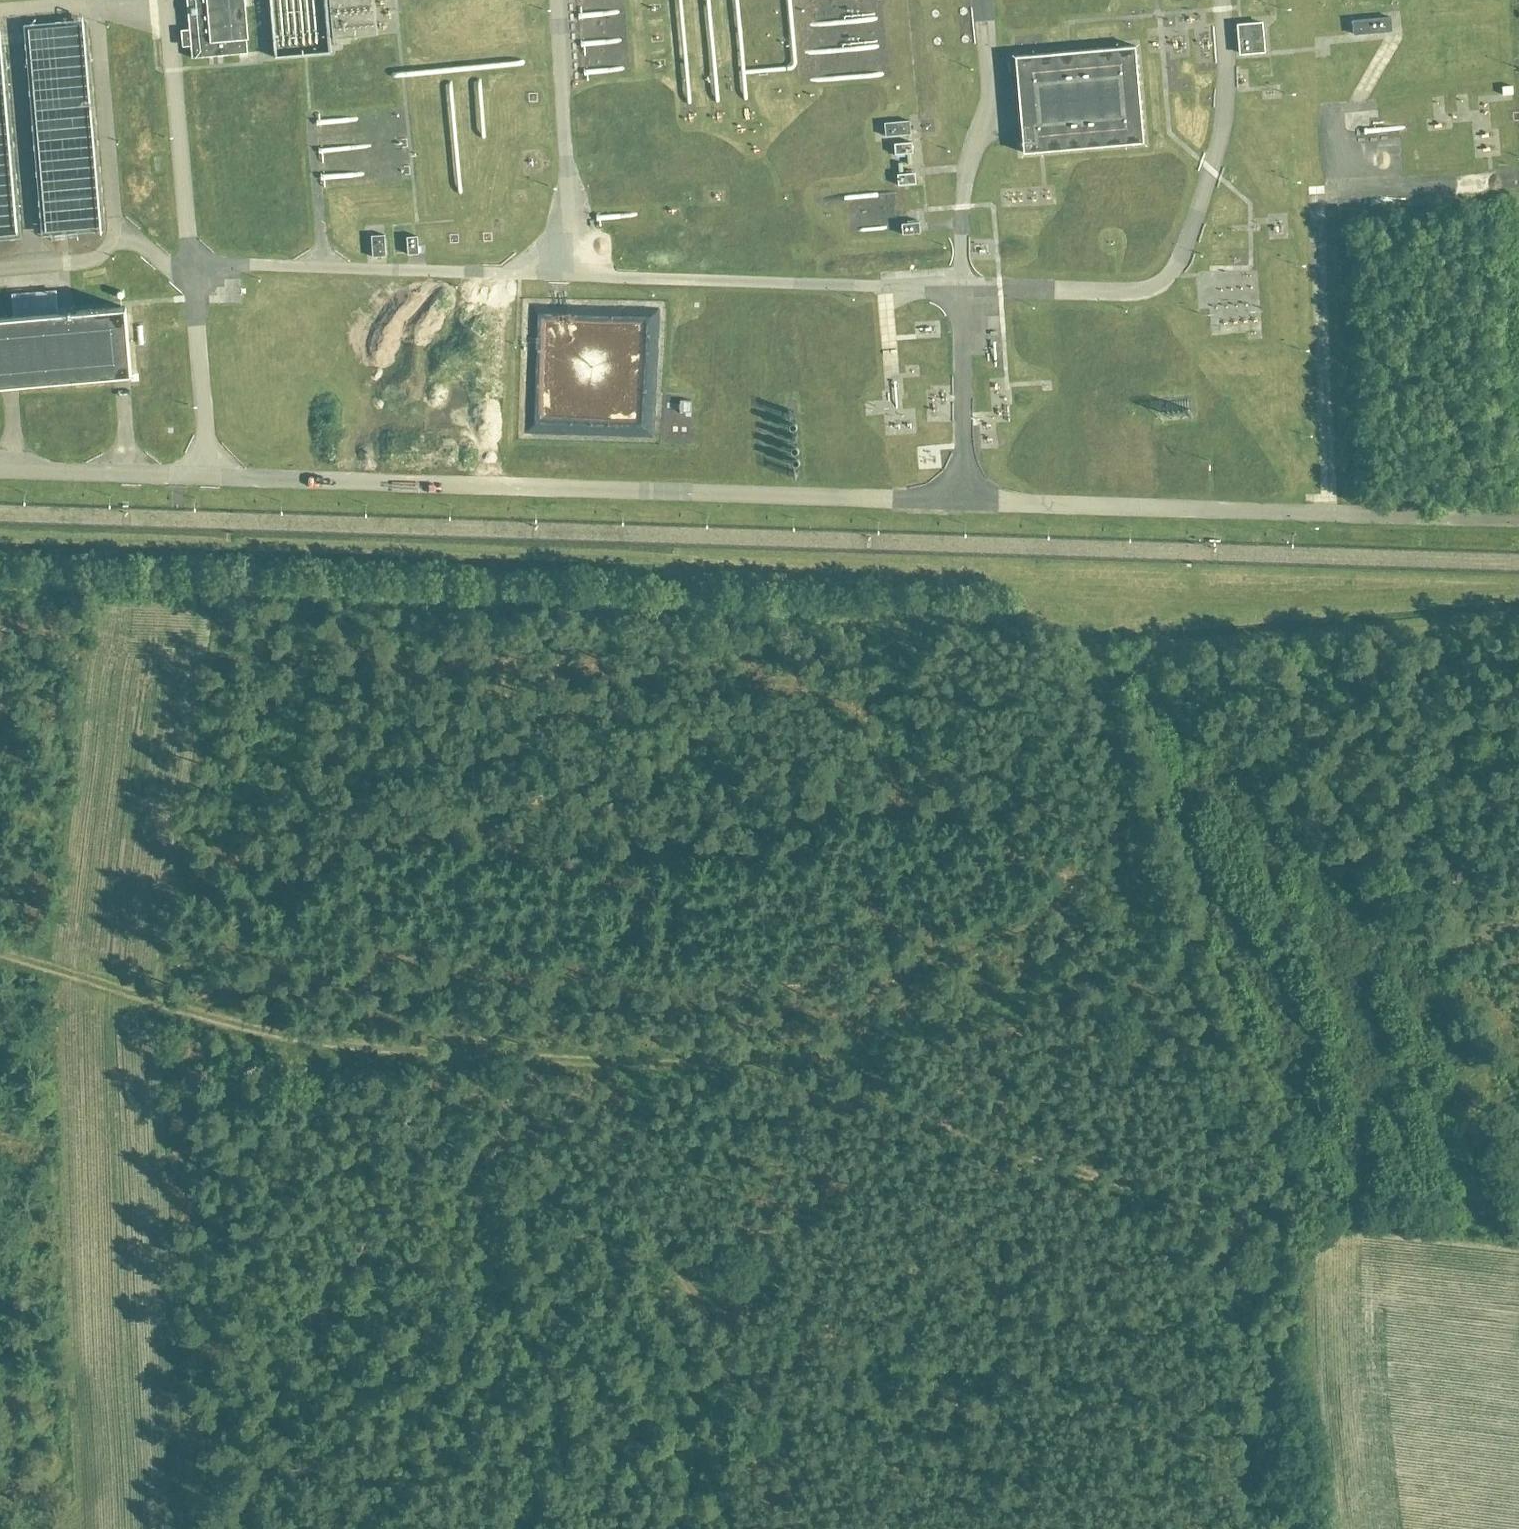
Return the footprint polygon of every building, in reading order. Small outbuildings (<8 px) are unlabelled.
[(190,28),(182,29),(183,46),(191,45),(192,57),(249,53),(248,38),(249,38),(246,0),(187,0),(190,28)] [(283,59),(325,57),(322,0),(280,0),(283,59)] [(385,39),(384,0),(341,0),(342,40),(385,39)] [(1390,18),(1352,21),(1353,34),(1391,31),(1390,18)] [(1266,52),(1264,21),(1237,23),(1240,54),(1266,52)] [(102,226),(84,24),(28,28),(46,230),(102,226)] [(17,233),(0,33),(0,235),(17,233)] [(1136,45),(1016,56),(1024,152),(1145,142),(1136,45)] [(911,120),(885,122),(886,136),(912,134),(911,120)] [(912,142),(895,143),(896,154),(913,152),(912,142)] [(915,172),(898,173),(899,184),(916,182),(915,172)] [(902,223),(903,234),(921,233),(920,222),(902,223)] [(385,234),(371,235),(373,256),(387,255),(385,234)] [(419,253),(418,235),(407,236),(408,254),(419,253)] [(132,373),(126,306),(0,317),(0,385),(132,373)] [(589,356),(586,383),(611,385),(613,358),(589,356)] [(693,400),(681,399),(680,414),(692,414),(693,400)]
